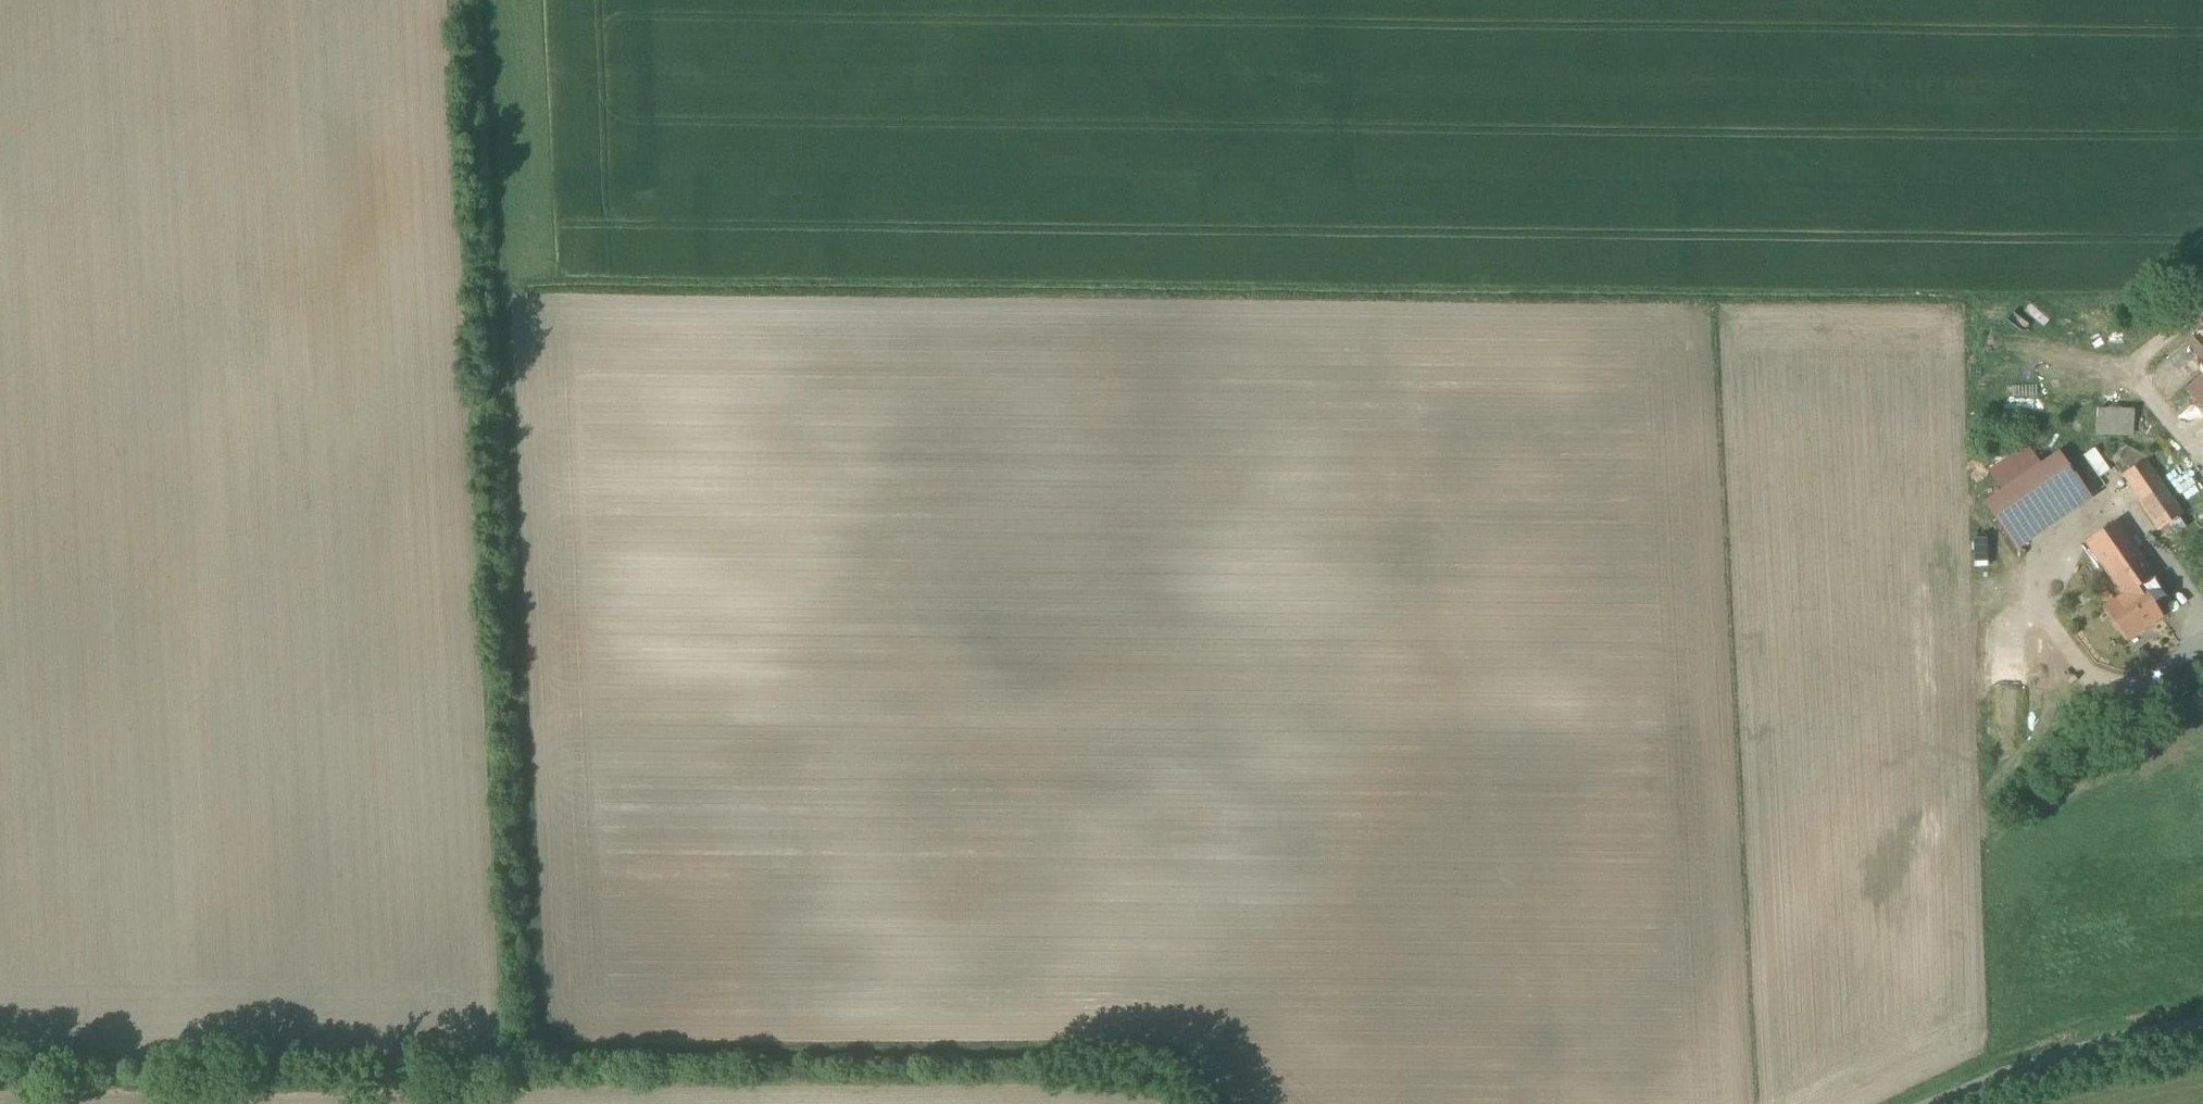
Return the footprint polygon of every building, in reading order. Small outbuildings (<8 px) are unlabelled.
[(2189,392),(2202,408),(2202,380),(2189,392)] [(2060,454),(1986,506),(2018,551),(2090,498),(2060,454)] [(2182,516),(2145,462),(2123,476),(2160,531),(2182,516)] [(2141,585),(2141,587),(2156,577),(2118,522),(2088,544),(2124,597),(2141,585)] [(2141,585),(2124,597),(2105,610),(2126,643),(2161,617),(2141,587),(2141,585)]
